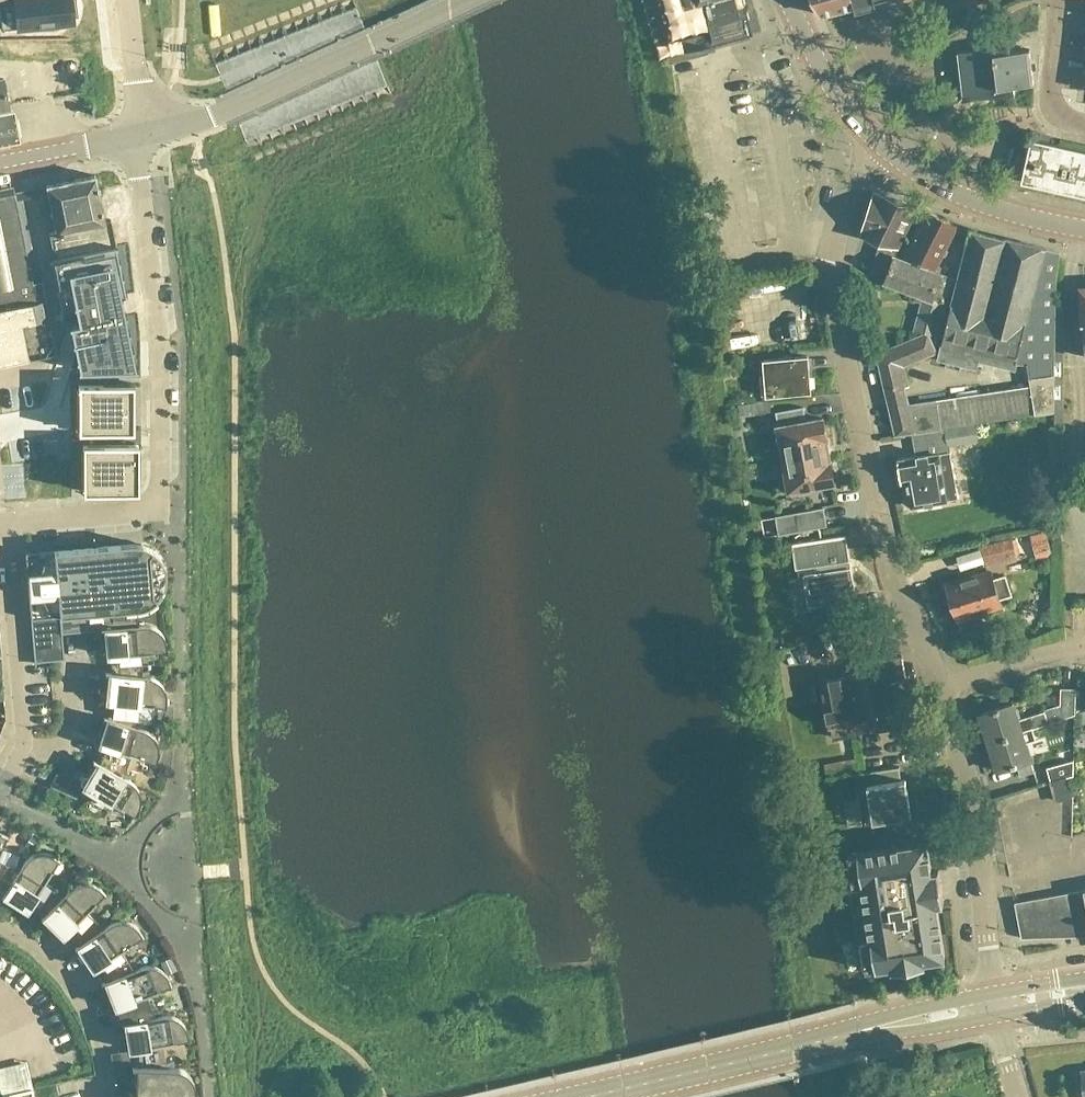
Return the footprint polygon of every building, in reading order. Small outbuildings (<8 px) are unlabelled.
[(16,10),(18,30),(72,25),(71,19),(76,18),(75,0),(0,0),(0,5),(16,10)] [(669,44),(703,35),(706,47),(674,56),(674,57),(753,36),(743,0),(657,0),(669,44)] [(852,0),(811,0),(819,16),(820,16),(820,15),(854,6),(852,0)] [(1014,88),(1033,85),(1029,51),(1009,53),(1009,48),(957,54),(962,102),(1015,96),(1014,91),(1014,88)] [(0,112),(0,145),(20,141),(13,109),(0,112)] [(1031,141),(1021,183),(1084,198),(1084,153),(1031,141)] [(93,177),(45,187),(55,233),(48,235),(53,260),(115,247),(111,223),(102,224),(93,177)] [(55,355),(41,283),(31,284),(14,195),(0,198),(0,366),(55,355)] [(874,265),(890,271),(895,258),(893,258),(917,209),(874,196),(860,238),(880,245),(874,265)] [(927,214),(903,261),(938,275),(935,273),(957,229),(927,214)] [(905,389),(886,393),(896,437),(897,437),(897,436),(1054,414),(1055,309),(1055,293),(1058,264),(1059,258),(1043,254),(1044,250),(1006,241),(1005,242),(970,233),(967,245),(938,361),(976,370),(978,362),(1014,371),(1015,367),(1027,367),(1030,389),(909,406),(905,389)] [(53,260),(48,261),(49,263),(50,263),(53,276),(52,276),(52,278),(53,278),(56,291),(55,291),(55,294),(57,293),(60,308),(58,308),(59,311),(60,310),(74,308),(77,324),(68,326),(68,328),(69,328),(72,343),(71,343),(72,345),(73,345),(75,357),(76,360),(75,360),(75,362),(76,362),(78,370),(77,370),(77,373),(78,372),(87,372),(125,371),(135,371),(136,370),(136,368),(134,368),(131,350),(132,350),(132,348),(130,348),(127,333),(129,333),(128,331),(127,331),(124,316),(125,316),(125,314),(123,314),(120,298),(126,297),(126,294),(124,295),(121,280),(123,280),(122,277),(121,278),(118,265),(119,264),(119,262),(118,262),(115,249),(116,249),(116,247),(115,247),(53,260)] [(938,275),(903,261),(895,258),(890,271),(885,283),(924,298),(915,331),(935,336),(942,309),(940,309),(951,281),(938,275)] [(886,393),(905,389),(907,388),(902,368),(935,353),(926,334),(881,355),(883,364),(879,365),(886,393)] [(767,397),(810,394),(807,358),(763,362),(763,363),(751,364),(752,378),(765,377),(767,397)] [(133,385),(78,385),(78,433),(133,433),(133,428),(133,389),(133,385)] [(778,461),(826,453),(823,441),(826,440),(822,420),(805,423),(803,409),(775,414),(778,428),(777,428),(779,442),(775,443),(778,461)] [(82,490),(82,493),(96,493),(96,495),(129,493),(131,493),(137,493),(137,488),(137,453),(137,446),(82,446),(82,490)] [(826,453),(778,461),(781,480),(786,479),(788,493),(791,492),(792,497),(809,494),(808,489),(834,485),(830,464),(828,465),(826,453)] [(946,502),(957,500),(950,454),(939,456),(927,457),(927,456),(917,458),(918,459),(897,462),(901,484),(907,483),(912,508),(946,503),(946,502)] [(823,510),(792,515),(796,533),(826,528),(823,510)] [(809,608),(855,600),(844,538),(793,547),(797,569),(814,566),(816,575),(803,577),(809,608)] [(1015,540),(978,548),(979,551),(983,568),(986,567),(1017,559),(1016,559),(1019,558),(1015,540)] [(101,631),(138,627),(136,610),(139,609),(143,608),(146,607),(150,605),(153,603),(156,600),(158,598),(161,595),(162,591),(164,588),(165,584),(165,580),(165,576),(165,573),(164,569),(163,565),(162,562),(160,558),(157,555),(154,553),(152,550),(148,548),(143,546),(141,546),(138,545),(136,545),(133,545),(130,545),(37,553),(37,552),(36,553),(24,554),(34,664),(35,664),(64,661),(62,634),(101,631)] [(997,599),(1009,595),(1004,579),(992,582),(989,574),(947,588),(958,621),(960,620),(964,634),(982,628),(977,614),(1000,607),(997,599)] [(143,627),(138,627),(101,631),(101,632),(105,632),(107,658),(115,657),(113,675),(142,678),(140,655),(164,653),(165,654),(166,654),(166,646),(165,643),(165,641),(164,639),(163,637),(161,635),(160,633),(158,631),(156,630),(153,629),(151,628),(148,627),(146,627),(143,627)] [(846,678),(823,682),(827,704),(825,704),(830,728),(831,727),(834,740),(855,736),(853,728),(874,724),(876,732),(895,729),(894,723),(913,720),(901,657),(863,664),(865,677),(847,680),(846,678)] [(147,678),(142,678),(113,675),(105,674),(105,676),(109,676),(106,702),(114,703),(109,720),(137,729),(139,705),(164,708),(164,709),(165,709),(166,702),(166,699),(166,697),(165,695),(165,692),(164,690),(162,688),(161,686),(159,684),(157,682),(155,681),(152,680),(150,679),(147,678)] [(1060,707),(1017,721),(1013,706),(980,716),(988,744),(1031,731),(1075,716),(1075,691),(1061,691),(1060,707)] [(98,765),(122,778),(123,779),(130,756),(154,764),(153,765),(155,765),(158,757),(158,755),(158,752),(158,749),(158,747),(157,744),(156,742),(155,740),(153,738),(151,736),(149,734),(147,733),(145,732),(137,729),(109,720),(103,719),(103,720),(107,721),(99,746),(106,749),(98,765)] [(1031,731),(988,744),(998,773),(1016,767),(1020,778),(1034,774),(1025,744),(1034,742),(1031,731)] [(133,785),(131,784),(123,779),(122,778),(98,765),(93,762),(92,763),(96,765),(83,787),(55,775),(49,788),(106,814),(111,804),(133,816),(132,817),(133,818),(137,811),(139,809),(139,806),(140,804),(140,801),(140,799),(140,796),(139,794),(138,791),(136,789),(135,787),(133,785)] [(1046,770),(1050,783),(1073,777),(1073,762),(1046,770)] [(861,819),(871,818),(872,827),(911,821),(905,784),(900,785),(897,770),(855,776),(861,819)] [(1050,784),(1055,803),(1070,799),(1065,779),(1050,784)] [(935,904),(943,903),(938,873),(930,875),(926,845),(860,855),(876,967),(893,964),(894,970),(923,965),(922,961),(943,958),(935,904)] [(24,863),(20,870),(4,895),(1,900),(3,900),(5,897),(27,911),(31,904),(44,917),(64,896),(44,883),(57,862),(58,863),(59,862),(52,857),(50,856),(47,855),(45,855),(43,854),(40,854),(38,855),(35,855),(32,856),(30,858),(28,859),(26,861),(24,863)] [(20,870),(0,863),(0,893),(4,895),(20,870)] [(79,946),(103,930),(86,913),(103,896),(104,897),(105,895),(100,890),(98,889),(96,887),(94,886),(91,885),(89,885),(87,884),(84,884),(81,885),(79,885),(76,886),(74,887),(71,889),(69,891),(64,896),(44,917),(40,921),(41,922),(44,919),(63,937),(68,931),(79,946)] [(1014,904),(1021,940),(1084,937),(1084,891),(1014,904)] [(103,930),(79,946),(74,949),(75,951),(79,948),(93,970),(99,966),(106,982),(134,972),(120,952),(141,938),(141,939),(143,938),(139,932),(137,930),(135,928),(134,927),(131,925),(129,924),(127,923),(125,923),(122,923),(120,923),(117,923),(114,924),(112,925),(109,926),(103,930)] [(141,968),(134,972),(106,982),(101,985),(102,986),(106,985),(115,1009),(123,1006),(126,1024),(155,1018),(146,996),(169,987),(169,988),(171,988),(168,981),(167,979),(166,977),(164,975),(163,973),(161,972),(159,971),(157,969),(154,968),(152,968),(149,967),(147,967),(144,968),(141,968)] [(182,1025),(181,1023),(179,1021),(177,1020),(174,1019),(172,1018),(170,1017),(167,1017),(165,1017),(163,1017),(155,1018),(126,1024),(121,1024),(121,1026),(125,1025),(130,1051),(137,1050),(137,1068),(166,1069),(162,1045),(186,1041),(186,1042),(188,1042),(187,1035),(186,1032),(185,1030),(184,1027),(182,1025)] [(0,1064),(0,1072),(2,1089),(31,1084),(27,1060),(0,1064)] [(194,1091),(194,1089),(194,1086),(193,1084),(192,1081),(191,1079),(189,1077),(187,1075),(185,1073),(183,1072),(181,1071),(179,1070),(176,1069),(174,1069),(166,1069),(137,1068),(131,1068),(131,1069),(135,1069),(135,1095),(139,1095),(139,1096),(194,1096),(194,1091)]
